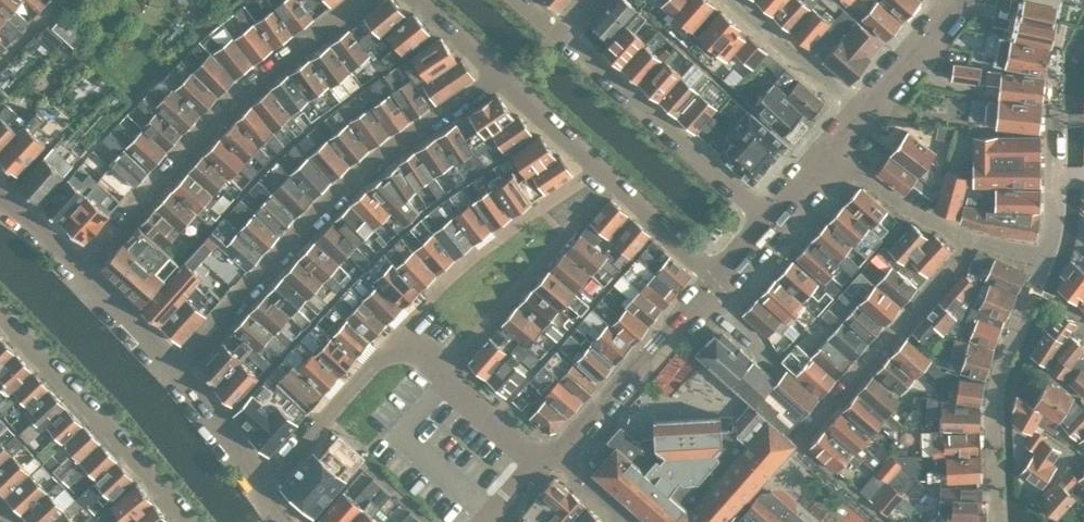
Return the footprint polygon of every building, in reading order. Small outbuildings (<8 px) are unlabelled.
[(20,24),(27,17),(15,6),(13,8),(11,6),(16,0),(0,0),(0,6),(20,24)] [(241,0),(231,8),(236,15),(246,7),(241,0)] [(252,17),(270,43),(291,28),(272,1),(272,0),(260,0),(265,7),(253,16),(252,17)] [(272,1),(291,28),(311,13),(301,0),(273,0),(272,1)] [(357,34),(365,45),(384,29),(385,29),(382,26),(403,8),(396,0),(375,0),(362,12),(371,22),(357,34)] [(588,19),(607,37),(636,5),(630,0),(605,0),(588,19)] [(670,8),(689,24),(696,31),(718,6),(711,0),(677,0),(670,8)] [(770,9),(778,0),(760,0),(770,9)] [(770,9),(789,26),(810,1),(811,0),(778,0),(770,9)] [(865,5),(859,11),(881,31),(885,34),(900,17),(899,16),(900,14),(884,0),(865,0),(865,5)] [(900,14),(901,13),(902,14),(914,0),(884,0),(900,14)] [(1018,16),(1013,15),(1009,33),(1048,41),(1051,24),(1052,24),(1052,23),(1051,23),(1053,17),(1054,16),(1053,16),(1054,14),(1052,13),(1055,0),(1021,0),(1018,16)] [(810,1),(789,26),(806,41),(832,12),(823,5),(820,9),(810,1)] [(837,34),(820,54),(846,76),(868,52),(865,49),(877,35),(841,3),(824,23),(837,34)] [(607,37),(600,45),(620,62),(643,36),(632,26),(644,12),(636,5),(607,37)] [(696,31),(691,36),(708,50),(712,46),(722,54),(745,29),(737,22),(737,21),(719,5),(718,6),(696,31)] [(10,35),(20,24),(0,6),(0,25),(10,35)] [(242,23),(231,31),(252,57),(270,43),(252,17),(253,16),(246,7),(236,15),(242,23)] [(393,40),(379,52),(385,59),(386,60),(400,49),(427,27),(411,7),(405,12),(385,29),(384,29),(393,40)] [(62,8),(50,22),(72,42),(84,29),(62,8)] [(39,26),(37,29),(53,44),(61,34),(45,20),(39,26)] [(643,36),(620,62),(638,78),(660,53),(651,45),(663,31),(654,23),(643,36)] [(347,25),(327,39),(348,66),(368,50),(347,25)] [(207,27),(197,35),(233,72),(252,57),(231,31),(230,31),(218,40),(207,27)] [(746,30),(732,46),(750,62),(758,52),(764,45),(763,44),(747,31),(746,30)] [(997,30),(991,58),(1026,65),(1026,64),(1043,68),(1048,41),(1009,33),(997,30)] [(401,58),(399,59),(409,72),(415,82),(420,78),(455,55),(452,51),(439,31),(433,35),(411,51),(401,58)] [(197,36),(190,43),(201,54),(190,65),(215,90),(216,90),(233,72),(197,35),(197,36)] [(327,39),(308,53),(338,94),(348,87),(358,80),(348,66),(327,39)] [(660,53),(638,78),(656,94),(680,68),(671,60),(682,48),(673,40),(672,39),(660,53)] [(764,45),(758,52),(769,62),(776,55),(764,45)] [(378,50),(371,56),(378,64),(385,59),(379,52),(378,50)] [(420,78),(415,82),(428,101),(432,98),(433,97),(472,72),(459,52),(455,55),(420,78)] [(307,53),(287,67),(318,109),(318,108),(338,94),(308,53),(307,53)] [(178,54),(161,71),(198,108),(215,90),(190,65),(181,74),(174,67),(183,58),(179,54),(178,54)] [(680,68),(656,94),(674,111),(709,72),(690,56),(680,68)] [(952,57),(949,73),(977,77),(979,62),(979,61),(952,57)] [(773,75),(749,101),(781,129),(796,113),(800,107),(780,89),(785,85),(781,82),(792,69),(784,62),(773,75)] [(985,77),(997,78),(996,91),(1040,96),(1043,70),(1001,66),(1001,64),(986,63),(985,77)] [(387,65),(377,72),(408,114),(428,101),(415,82),(409,72),(397,80),(387,65)] [(287,67),(268,83),(289,109),(301,100),(311,114),(318,109),(287,67)] [(161,71),(152,80),(152,81),(162,90),(154,98),(152,100),(181,127),(198,108),(161,71)] [(380,92),(368,101),(386,127),(387,128),(387,129),(407,115),(408,114),(377,72),(370,78),(380,92)] [(709,72),(674,111),(692,127),(693,126),(714,102),(726,88),(726,87),(709,72)] [(785,85),(780,89),(800,107),(802,108),(807,113),(822,97),(797,74),(785,86),(785,85)] [(3,96),(8,91),(0,83),(0,100),(3,96)] [(268,83),(249,99),(250,100),(282,139),(288,134),(282,126),(283,125),(277,120),(282,115),(294,129),(301,123),(289,109),(268,83)] [(141,91),(135,98),(136,99),(150,112),(144,119),(141,123),(165,144),(181,127),(152,100),(154,98),(145,89),(144,88),(141,91)] [(473,124),(463,132),(469,140),(511,111),(495,88),(464,110),(473,124)] [(966,110),(966,115),(994,118),(993,120),(1038,124),(1040,97),(996,93),(996,95),(988,94),(968,92),(966,110)] [(346,94),(336,101),(367,143),(387,128),(386,127),(367,101),(358,108),(352,104),(346,94)] [(24,116),(14,107),(3,96),(0,100),(0,145),(24,116)] [(250,100),(233,115),(258,140),(264,134),(275,146),(282,139),(250,100)] [(338,122),(326,132),(348,158),(367,143),(336,101),(335,102),(327,108),(338,122)] [(729,132),(716,147),(720,150),(750,177),(776,147),(784,139),(763,121),(744,104),(724,127),(729,132)] [(0,145),(0,153),(15,167),(16,167),(43,137),(33,128),(36,125),(35,122),(43,113),(34,106),(24,116),(0,145)] [(489,128),(469,142),(474,150),(475,149),(494,135),(502,147),(530,128),(517,109),(489,128)] [(322,113),(315,119),(321,127),(328,121),(322,113)] [(231,117),(217,132),(254,167),(256,165),(262,159),(268,152),(257,140),(258,140),(233,115),(231,117)] [(117,116),(108,126),(113,131),(148,163),(164,145),(140,123),(132,131),(118,117),(117,116)] [(453,118),(434,131),(452,160),(453,159),(464,151),(470,159),(471,159),(475,165),(483,160),(475,149),(474,150),(469,142),(453,119),(453,118)] [(905,125),(888,148),(916,170),(916,171),(936,185),(937,185),(941,170),(925,158),(933,147),(905,125)] [(101,133),(99,135),(104,140),(113,131),(108,126),(101,133)] [(305,127),(295,136),(303,146),(314,137),(305,127)] [(538,129),(506,151),(513,162),(509,165),(511,168),(517,177),(554,152),(538,129)] [(994,129),(971,129),(971,152),(971,154),(1038,155),(1038,130),(994,130),(994,129)] [(148,163),(113,131),(104,140),(115,150),(107,157),(116,166),(132,180),(148,163)] [(434,131),(414,145),(431,171),(433,170),(444,163),(455,180),(463,173),(459,167),(453,159),(452,160),(434,131)] [(217,132),(202,149),(228,172),(237,162),(249,173),(254,167),(217,132)] [(318,139),(306,150),(329,175),(348,159),(348,158),(326,132),(318,139)] [(59,134),(18,180),(37,196),(78,150),(59,134)] [(294,137),(286,144),(295,153),(294,154),(298,158),(288,167),(287,168),(311,193),(329,175),(306,150),(294,137)] [(414,145),(396,158),(414,184),(415,183),(424,176),(436,193),(444,186),(433,170),(431,171),(414,145)] [(202,148),(186,166),(215,193),(224,183),(233,191),(240,183),(228,172),(202,149),(202,148)] [(554,152),(517,177),(530,195),(570,168),(558,149),(554,152)] [(887,149),(873,167),(902,189),(910,179),(930,193),(936,185),(916,171),(887,149)] [(933,203),(932,204),(954,209),(955,209),(963,179),(968,180),(971,170),(971,154),(971,152),(962,149),(956,169),(943,166),(933,203)] [(276,154),(268,162),(281,175),(270,187),(269,187),(294,210),(311,193),(287,168),(288,167),(276,154)] [(971,154),(971,170),(971,179),(1009,180),(1038,180),(1038,155),(971,154)] [(63,175),(40,200),(53,210),(57,214),(58,215),(59,214),(62,212),(95,174),(77,158),(71,166),(63,175)] [(381,170),(366,183),(402,220),(416,207),(404,192),(414,184),(396,158),(381,170)] [(470,159),(459,167),(463,173),(475,165),(471,159),(470,159)] [(492,160),(482,167),(510,209),(530,195),(517,177),(511,168),(501,175),(492,160)] [(186,166),(169,184),(170,185),(208,220),(214,213),(204,205),(215,193),(186,166)] [(480,189),(469,196),(490,224),(510,210),(510,209),(482,167),(470,175),(480,189)] [(59,214),(58,215),(60,217),(64,220),(81,236),(104,210),(118,194),(110,187),(108,188),(104,185),(106,184),(95,174),(62,212),(59,214)] [(249,181),(247,184),(261,197),(252,206),(277,228),(294,210),(269,187),(270,187),(256,174),(249,181)] [(1004,180),(993,180),(992,203),(1038,205),(1038,183),(1011,182),(1011,181),(1005,182),(1004,180)] [(459,181),(445,191),(451,198),(453,196),(459,203),(450,210),(448,211),(471,239),(490,224),(469,196),(459,181)] [(858,181),(841,199),(880,233),(885,238),(893,229),(901,220),(895,214),(886,224),(876,214),(884,205),(858,181)] [(366,183),(348,199),(362,213),(372,223),(382,213),(395,226),(402,220),(366,183)] [(170,185),(153,203),(178,225),(189,213),(203,225),(208,220),(170,185)] [(965,189),(963,198),(972,199),(974,191),(965,189)] [(591,212),(588,216),(579,226),(593,238),(602,228),(606,232),(626,209),(608,192),(604,198),(591,212)] [(240,194),(233,203),(245,214),(236,224),(261,246),(277,228),(252,206),(240,194)] [(438,197),(426,207),(437,221),(431,226),(431,227),(453,254),(471,239),(448,211),(438,197)] [(962,197),(957,215),(959,216),(1001,228),(1033,234),(1038,205),(992,203),(972,199),(963,198),(962,197)] [(348,199),(331,215),(331,216),(368,253),(375,247),(364,236),(367,234),(364,230),(371,223),(362,213),(348,199)] [(826,216),(850,238),(850,239),(864,252),(880,233),(841,199),(826,216)] [(138,219),(137,221),(156,238),(161,243),(178,225),(153,203),(138,219)] [(626,209),(606,232),(610,235),(630,212),(626,209)] [(630,212),(610,235),(620,245),(614,252),(612,255),(620,262),(628,252),(627,251),(648,228),(630,212)] [(403,228),(399,231),(434,268),(434,269),(453,254),(431,227),(431,226),(418,213),(408,222),(420,236),(415,241),(403,228)] [(331,216),(314,233),(338,256),(347,247),(360,261),(368,253),(331,216)] [(826,216),(810,234),(838,259),(839,259),(840,260),(840,261),(848,268),(856,260),(848,252),(843,247),(850,239),(850,238),(826,216)] [(881,239),(874,247),(881,254),(896,267),(911,251),(910,250),(926,233),(926,232),(910,217),(909,216),(904,223),(885,242),(881,239)] [(214,220),(206,229),(235,255),(245,264),(261,246),(236,224),(234,221),(226,230),(214,220)] [(120,238),(100,262),(139,297),(176,256),(161,243),(156,238),(137,221),(120,238)] [(578,227),(563,245),(590,268),(598,258),(604,264),(598,270),(604,275),(610,268),(611,270),(617,262),(618,263),(620,262),(612,255),(601,246),(593,238),(579,226),(578,227)] [(911,251),(896,267),(914,282),(948,244),(931,228),(926,232),(926,233),(910,250),(911,251)] [(206,229),(139,303),(157,319),(194,279),(212,260),(232,278),(245,264),(235,255),(206,229)] [(398,232),(391,238),(404,251),(394,260),(417,284),(417,285),(434,268),(399,231),(398,232)] [(810,234),(793,252),(822,277),(825,279),(822,282),(824,284),(830,290),(840,279),(829,269),(838,259),(810,234)] [(302,247),(295,254),(320,277),(322,275),(330,283),(333,286),(334,287),(341,280),(340,279),(349,271),(345,267),(336,275),(328,268),(336,260),(311,237),(302,247)] [(604,243),(601,246),(612,255),(614,252),(604,243)] [(643,243),(635,251),(652,266),(674,285),(688,268),(667,249),(662,245),(655,254),(643,243)] [(563,245),(547,263),(572,286),(586,297),(592,290),(581,281),(590,270),(589,268),(590,268),(563,245)] [(974,245),(971,252),(983,257),(986,250),(974,245)] [(381,247),(363,265),(401,301),(417,284),(394,260),(390,256),(381,247)] [(874,247),(869,253),(876,260),(881,254),(874,247)] [(627,259),(620,267),(659,302),(674,285),(652,266),(635,251),(627,259)] [(978,271),(978,272),(982,273),(988,276),(1015,288),(1024,266),(992,252),(987,264),(982,261),(978,271)] [(1056,283),(1073,296),(1083,282),(1083,265),(1067,252),(1064,259),(1058,272),(1062,274),(1056,283)] [(295,254),(280,271),(304,293),(302,295),(315,307),(325,296),(324,296),(333,286),(330,283),(321,292),(313,285),(320,277),(295,254)] [(774,272),(814,308),(830,290),(824,284),(816,293),(808,286),(816,277),(790,254),(774,272)] [(896,267),(881,254),(876,260),(884,266),(872,279),(898,300),(914,282),(896,267)] [(352,260),(345,267),(349,271),(356,265),(352,260)] [(547,263),(531,281),(557,303),(566,312),(571,316),(577,308),(564,296),(572,286),(547,263)] [(363,265),(347,280),(384,317),(385,317),(401,301),(363,265)] [(857,265),(843,283),(849,288),(864,271),(857,265)] [(965,266),(963,270),(973,279),(974,277),(979,281),(982,273),(978,272),(978,271),(965,266)] [(620,267),(611,277),(625,289),(619,296),(622,299),(645,320),(646,319),(645,318),(659,302),(620,267)] [(959,270),(937,294),(937,295),(956,311),(964,316),(965,315),(970,303),(970,301),(973,295),(979,281),(974,277),(973,279),(963,270),(959,270)] [(280,271),(264,288),(265,288),(289,310),(303,322),(309,315),(295,302),(302,295),(304,293),(280,271)] [(773,273),(757,290),(786,316),(787,317),(794,309),(805,319),(814,308),(774,272),(773,273)] [(973,295),(970,301),(1003,314),(1013,292),(1015,288),(988,276),(986,280),(978,297),(973,295)] [(194,279),(157,319),(178,338),(204,309),(192,298),(196,294),(203,287),(194,279)] [(857,296),(856,296),(881,318),(882,319),(898,300),(872,279),(857,296)] [(347,280),(332,297),(369,334),(384,317),(347,280)] [(531,281),(516,299),(540,322),(541,321),(544,324),(543,325),(555,335),(561,327),(550,318),(552,316),(548,313),(557,303),(531,281)] [(1073,296),(1083,303),(1083,304),(1083,282),(1073,296)] [(203,287),(196,294),(208,305),(218,294),(207,283),(203,287)] [(843,283),(837,289),(846,297),(851,291),(849,288),(843,283)] [(265,288),(248,306),(285,340),(290,334),(277,322),(289,310),(265,288)] [(757,290),(741,308),(765,330),(765,329),(768,333),(777,323),(780,326),(790,335),(798,326),(788,318),(787,317),(786,316),(757,290)] [(598,293),(590,301),(631,337),(642,323),(645,320),(622,299),(624,301),(616,309),(598,293)] [(937,295),(910,325),(920,335),(933,321),(941,328),(956,311),(937,295)] [(852,302),(840,314),(866,337),(867,335),(881,318),(856,296),(852,302)] [(318,312),(314,317),(353,351),(369,334),(332,297),(323,307),(333,315),(328,321),(318,312)] [(516,299),(500,317),(502,319),(511,327),(518,333),(526,340),(530,344),(538,351),(546,343),(532,331),(540,322),(516,299)] [(590,301),(581,312),(588,317),(591,314),(597,320),(596,323),(599,325),(589,336),(612,357),(613,358),(631,337),(590,301)] [(826,301),(819,309),(833,322),(825,332),(849,355),(866,337),(840,314),(826,301)] [(970,303),(965,315),(973,318),(966,334),(991,342),(1002,317),(1003,314),(970,301),(970,303)] [(248,306),(231,324),(249,340),(258,348),(264,342),(268,342),(276,349),(285,340),(248,306)] [(1060,306),(1045,324),(1062,337),(1068,329),(1066,327),(1074,317),(1060,306)] [(314,317),(308,323),(317,332),(315,334),(320,339),(313,348),(337,369),(353,351),(314,317)] [(488,331),(465,356),(483,372),(503,350),(518,333),(511,327),(502,319),(497,325),(503,330),(496,338),(488,331)] [(231,324),(198,362),(214,377),(215,379),(243,347),(249,340),(231,324)] [(1045,324),(1028,348),(1046,361),(1056,349),(1053,347),(1062,337),(1045,324)] [(710,329),(694,348),(701,354),(749,395),(784,427),(798,412),(816,392),(784,363),(774,374),(721,326),(714,333),(710,329)] [(568,328),(556,341),(567,351),(572,355),(595,377),(596,376),(612,357),(589,336),(584,331),(579,337),(568,328)] [(1046,361),(1062,371),(1064,369),(1083,344),(1083,342),(1068,329),(1062,337),(1053,347),(1056,349),(1046,361)] [(825,332),(809,350),(834,372),(849,355),(825,332)] [(904,332),(888,349),(913,371),(922,361),(932,370),(931,379),(935,380),(940,381),(942,365),(939,363),(929,354),(929,353),(904,332)] [(13,347),(0,333),(0,359),(13,347)] [(483,372),(503,390),(504,390),(524,368),(515,360),(530,344),(526,340),(518,333),(503,350),(483,372)] [(292,341),(283,351),(322,387),(337,369),(313,348),(311,346),(299,334),(292,341)] [(953,334),(945,362),(957,366),(981,372),(989,343),(965,337),(953,334)] [(789,343),(780,354),(794,367),(819,389),(834,372),(809,350),(794,337),(789,343)] [(249,340),(243,347),(262,364),(269,357),(268,357),(258,348),(249,340)] [(1064,369),(1069,373),(1068,373),(1066,376),(1083,391),(1083,344),(1064,369)] [(553,345),(541,358),(580,394),(581,394),(597,377),(596,376),(595,377),(572,355),(563,365),(555,358),(560,352),(553,345)] [(30,364),(13,346),(13,347),(0,359),(0,373),(1,374),(0,375),(0,392),(30,364)] [(888,349),(874,365),(899,387),(913,371),(888,349)] [(277,358),(266,370),(278,383),(280,381),(306,404),(322,387),(283,351),(282,351),(277,358)] [(216,379),(214,382),(231,398),(255,371),(238,354),(216,379)] [(541,358),(532,369),(539,376),(534,382),(544,392),(565,412),(566,411),(566,410),(580,394),(541,358)] [(0,392),(0,407),(15,394),(18,398),(20,395),(26,401),(47,382),(30,364),(0,392)] [(942,364),(940,380),(946,381),(948,365),(942,364)] [(870,369),(855,387),(883,412),(896,423),(897,423),(900,418),(888,406),(898,394),(870,369)] [(948,382),(945,396),(978,399),(982,375),(957,372),(955,383),(948,382)] [(1031,399),(1041,405),(1033,418),(1041,422),(1053,429),(1057,423),(1053,421),(1057,415),(1075,433),(1083,424),(1083,398),(1083,396),(1078,392),(1075,395),(1071,390),(1071,389),(1045,374),(1031,399)] [(935,380),(933,392),(944,393),(945,382),(940,381),(935,380)] [(250,387),(232,408),(252,426),(248,430),(267,447),(295,416),(306,404),(280,381),(278,383),(269,393),(256,381),(250,388),(250,387)] [(34,410),(16,426),(17,427),(25,437),(44,420),(64,401),(47,382),(26,401),(34,410)] [(855,387),(840,403),(868,429),(878,417),(895,433),(896,423),(883,412),(855,387)] [(910,400),(907,406),(919,408),(922,391),(912,389),(910,400)] [(1014,389),(1010,404),(1016,407),(1010,416),(1014,418),(1013,421),(1024,426),(1025,424),(1028,425),(1031,422),(1033,423),(1023,438),(1033,445),(1042,432),(1044,430),(1039,427),(1041,422),(1033,418),(1041,405),(1031,399),(1014,389)] [(523,406),(528,410),(527,411),(543,425),(554,425),(565,412),(544,392),(538,398),(534,394),(523,406)] [(924,392),(924,408),(938,408),(938,422),(938,424),(977,424),(978,424),(978,399),(945,396),(924,392)] [(516,399),(523,405),(529,399),(522,393),(516,399)] [(590,465),(654,521),(719,521),(734,505),(794,436),(784,427),(749,395),(733,413),(734,422),(719,423),(718,409),(651,413),(652,430),(639,430),(636,434),(618,418),(604,434),(611,441),(590,465)] [(50,434),(35,447),(42,455),(50,448),(61,438),(82,418),(81,418),(64,401),(44,420),(52,429),(50,434)] [(840,403),(823,422),(852,447),(859,453),(860,452),(874,465),(873,466),(882,473),(884,476),(885,475),(886,475),(900,459),(892,452),(888,448),(882,455),(881,457),(865,442),(865,433),(868,429),(840,403)] [(66,450),(58,457),(51,464),(59,472),(66,466),(98,436),(82,418),(61,438),(68,445),(64,448),(66,450)] [(808,439),(807,440),(835,465),(843,456),(851,462),(859,453),(852,447),(823,422),(808,439)] [(935,422),(929,423),(930,438),(931,450),(943,450),(978,448),(977,424),(938,424),(938,422),(935,422)] [(1075,433),(1076,434),(1083,442),(1083,424),(1075,433)] [(11,448),(11,449),(23,438),(13,429),(2,439),(0,438),(0,458),(11,448)] [(310,445),(280,479),(296,494),(312,508),(343,474),(361,453),(362,452),(346,438),(336,429),(316,451),(310,445)] [(1033,445),(1018,466),(1040,481),(1055,460),(1051,457),(1059,444),(1042,432),(1033,445)] [(98,436),(66,466),(73,474),(74,475),(85,464),(94,473),(115,453),(98,436)] [(0,458),(0,486),(4,490),(39,457),(32,450),(25,457),(22,455),(19,457),(11,449),(11,448),(0,458)] [(50,448),(42,455),(51,464),(58,457),(50,448)] [(893,448),(892,452),(900,459),(913,471),(916,473),(919,474),(919,473),(919,449),(904,449),(893,448)] [(935,464),(924,464),(925,473),(925,474),(944,475),(980,474),(980,472),(978,448),(943,450),(943,451),(934,452),(935,464)] [(95,473),(76,490),(86,501),(95,492),(101,498),(130,471),(115,455),(116,454),(115,453),(94,473),(95,473)] [(39,457),(4,490),(21,508),(45,485),(36,476),(42,471),(45,474),(50,469),(39,457)] [(900,459),(886,475),(889,478),(888,479),(899,488),(899,487),(913,471),(900,459)] [(1056,475),(1073,491),(1075,493),(1083,484),(1083,485),(1083,464),(1076,472),(1067,463),(1056,475)] [(66,466),(59,472),(67,480),(73,474),(66,466)] [(873,466),(858,484),(866,491),(882,473),(873,466)] [(520,509),(529,516),(525,521),(526,521),(566,521),(585,501),(552,471),(520,509)] [(318,512),(329,521),(343,521),(380,481),(371,472),(352,493),(343,485),(342,485),(318,512)] [(21,509),(33,521),(41,521),(73,492),(63,482),(56,475),(45,485),(21,508),(21,509)] [(1056,475),(1037,496),(1054,512),(1073,491),(1056,475)] [(103,521),(104,521),(118,521),(124,517),(125,516),(151,495),(136,477),(106,502),(114,511),(103,521)] [(888,479),(872,497),(884,508),(894,497),(906,507),(912,501),(899,490),(901,489),(899,487),(899,488),(888,479)] [(928,520),(934,520),(968,521),(984,521),(984,506),(979,506),(980,482),(938,479),(938,480),(937,480),(937,501),(937,504),(928,514),(928,520)] [(343,521),(376,521),(380,518),(387,510),(377,501),(389,488),(380,481),(343,521)] [(719,521),(812,521),(795,507),(769,484),(759,485),(755,490),(738,509),(734,505),(719,521)] [(41,521),(75,521),(78,520),(68,510),(79,500),(80,499),(73,492),(41,521)] [(95,492),(86,501),(91,507),(101,498),(95,492)] [(167,514),(151,495),(125,516),(124,517),(128,521),(158,521),(167,514)] [(566,521),(598,521),(603,517),(585,501),(566,521)] [(417,513),(408,505),(392,521),(409,521),(417,513)] [(409,521),(425,521),(426,521),(417,513),(409,521)] [(509,521),(526,521),(525,521),(516,513),(509,521)]
